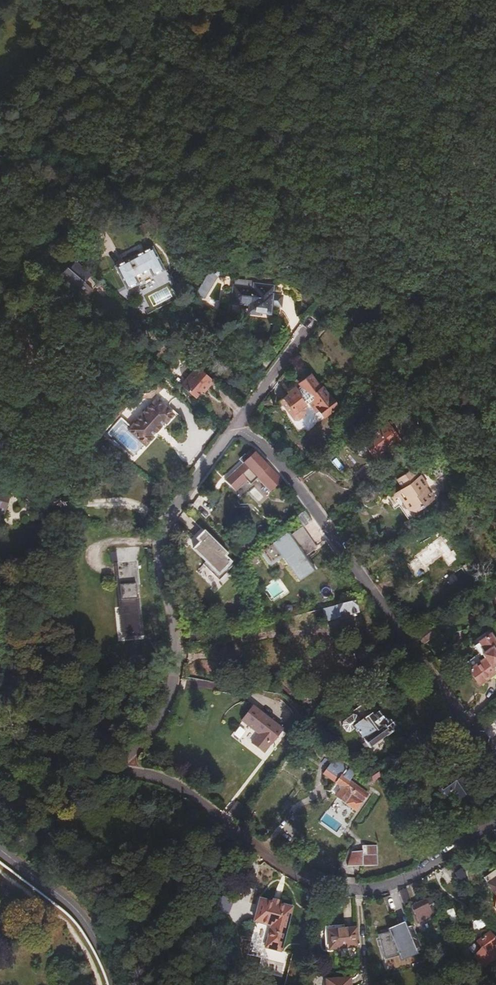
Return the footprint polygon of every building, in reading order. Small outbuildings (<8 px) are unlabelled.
[(144,256),(108,275),(119,297),(131,292),(128,286),(141,279),(144,284),(156,278),(144,256)] [(82,283),(67,269),(60,277),(58,275),(50,285),(67,300),(82,283)] [(197,292),(205,297),(215,280),(207,275),(197,292)] [(152,306),(172,298),(167,287),(147,296),(152,306)] [(244,297),(224,296),(222,312),(241,314),(240,322),(250,322),(250,321),(260,322),(262,296),(244,294),(244,297)] [(239,371),(225,356),(220,361),(235,376),(239,371)] [(202,395),(207,390),(190,375),(175,393),(190,405),(200,393),(202,395)] [(278,406),(282,411),(291,421),(289,424),(287,425),(298,437),(315,422),(314,421),(315,417),(299,398),(312,386),(329,407),(321,414),(324,417),(336,406),(320,387),(318,390),(307,377),(299,384),(299,388),(298,389),(300,391),(295,395),(292,390),(284,397),(286,399),(278,406)] [(318,411),(321,414),(329,407),(312,386),(299,398),(315,417),(315,413),(318,411)] [(129,441),(143,454),(144,454),(152,445),(150,443),(153,440),(158,435),(161,431),(163,433),(171,423),(157,410),(139,430),(129,441)] [(291,421),(282,411),(279,413),(289,424),(291,421)] [(317,423),(324,417),(321,414),(316,419),(315,417),(314,421),(315,422),(317,423)] [(131,467),(143,454),(129,441),(139,430),(127,419),(105,444),(131,467)] [(395,424),(400,430),(406,426),(401,419),(395,424)] [(366,461),(380,451),(369,436),(355,446),(366,461)] [(383,456),(380,451),(366,461),(368,464),(375,459),(376,460),(383,456)] [(235,473),(244,481),(250,486),(264,498),(275,485),(242,458),(237,465),(240,467),(235,473)] [(311,464),(304,469),(308,475),(315,470),(311,464)] [(412,494),(423,486),(418,478),(416,479),(410,471),(394,482),(399,489),(398,491),(404,500),(402,502),(409,511),(410,512),(412,512),(414,512),(415,512),(421,508),(412,494)] [(250,486),(244,481),(241,485),(247,490),(250,486)] [(425,488),(423,486),(412,494),(421,508),(423,507),(421,504),(429,498),(424,490),(425,488)] [(394,507),(396,506),(393,501),(398,497),(402,502),(404,500),(398,491),(388,498),(394,507)] [(359,497),(349,504),(353,510),(364,503),(359,497)] [(414,517),(424,511),(421,508),(415,512),(414,512),(412,512),(410,512),(409,511),(402,502),(398,497),(393,501),(396,506),(402,515),(403,516),(405,517),(407,517),(408,518),(410,518),(412,518),(414,517)] [(309,553),(294,533),(283,541),(281,538),(253,558),(263,572),(275,563),(292,587),(308,575),(298,561),(309,553)] [(439,534),(407,555),(410,558),(401,564),(410,578),(419,572),(416,569),(436,555),(443,565),(451,559),(444,550),(448,547),(439,534)] [(219,561),(195,538),(189,545),(193,549),(190,552),(189,552),(185,557),(197,568),(194,571),(210,586),(225,570),(217,562),(219,561)] [(131,567),(111,568),(117,642),(133,640),(130,597),(134,597),(131,567)] [(117,642),(111,568),(108,569),(113,646),(138,644),(134,597),(130,597),(133,640),(117,642)] [(182,584),(188,580),(185,574),(179,577),(182,584)] [(345,604),(309,614),(312,625),(348,615),(345,604)] [(415,645),(426,637),(421,630),(410,638),(415,645)] [(487,635),(475,643),(481,652),(477,655),(477,653),(460,664),(475,685),(491,674),(488,670),(491,668),(492,665),(495,662),(495,661),(490,652),(495,649),(487,635)] [(277,731),(248,708),(238,721),(254,735),(248,743),(260,753),(277,731)] [(352,720),(345,725),(347,729),(361,749),(384,733),(382,730),(387,726),(380,715),(376,717),(372,712),(368,715),(366,711),(352,720)] [(345,725),(352,720),(349,715),(345,714),(334,721),(334,726),(337,732),(341,733),(347,729),(345,725)] [(427,749),(435,743),(431,737),(423,743),(427,749)] [(330,800),(340,807),(352,790),(343,782),(346,778),(339,773),(336,778),(333,776),(336,771),(324,762),(315,775),(336,791),(330,800)] [(453,771),(445,770),(443,777),(432,786),(442,800),(449,795),(453,800),(457,798),(458,797),(459,795),(461,791),(455,783),(457,776),(452,775),(453,771)] [(381,782),(386,778),(382,773),(377,777),(381,782)] [(352,790),(340,807),(348,813),(361,796),(352,790)] [(124,808),(115,801),(109,808),(118,815),(124,808)] [(230,822),(236,813),(228,807),(222,815),(230,822)] [(294,864),(302,853),(295,847),(287,858),(294,864)] [(340,866),(371,865),(371,848),(362,848),(362,857),(358,857),(356,854),(345,854),(340,866)] [(203,861),(196,855),(191,862),(198,867),(203,861)] [(452,874),(445,864),(439,868),(446,878),(452,874)] [(495,874),(484,883),(492,895),(495,894),(495,874)] [(400,890),(394,893),(398,904),(405,900),(400,890)] [(391,909),(399,905),(398,904),(394,893),(386,897),(391,909)] [(426,910),(432,906),(427,897),(407,908),(412,917),(417,914),(420,920),(429,915),(426,910)] [(293,906),(262,898),(256,921),(272,926),(266,947),(281,950),(293,906)] [(318,946),(347,945),(347,927),(318,928),(318,946)] [(391,938),(397,935),(394,928),(374,937),(381,953),(394,947),(391,938)] [(477,943),(485,956),(493,951),(492,947),(495,944),(485,929),(473,937),(477,943)] [(476,961),(485,956),(477,943),(469,948),(476,961)]
